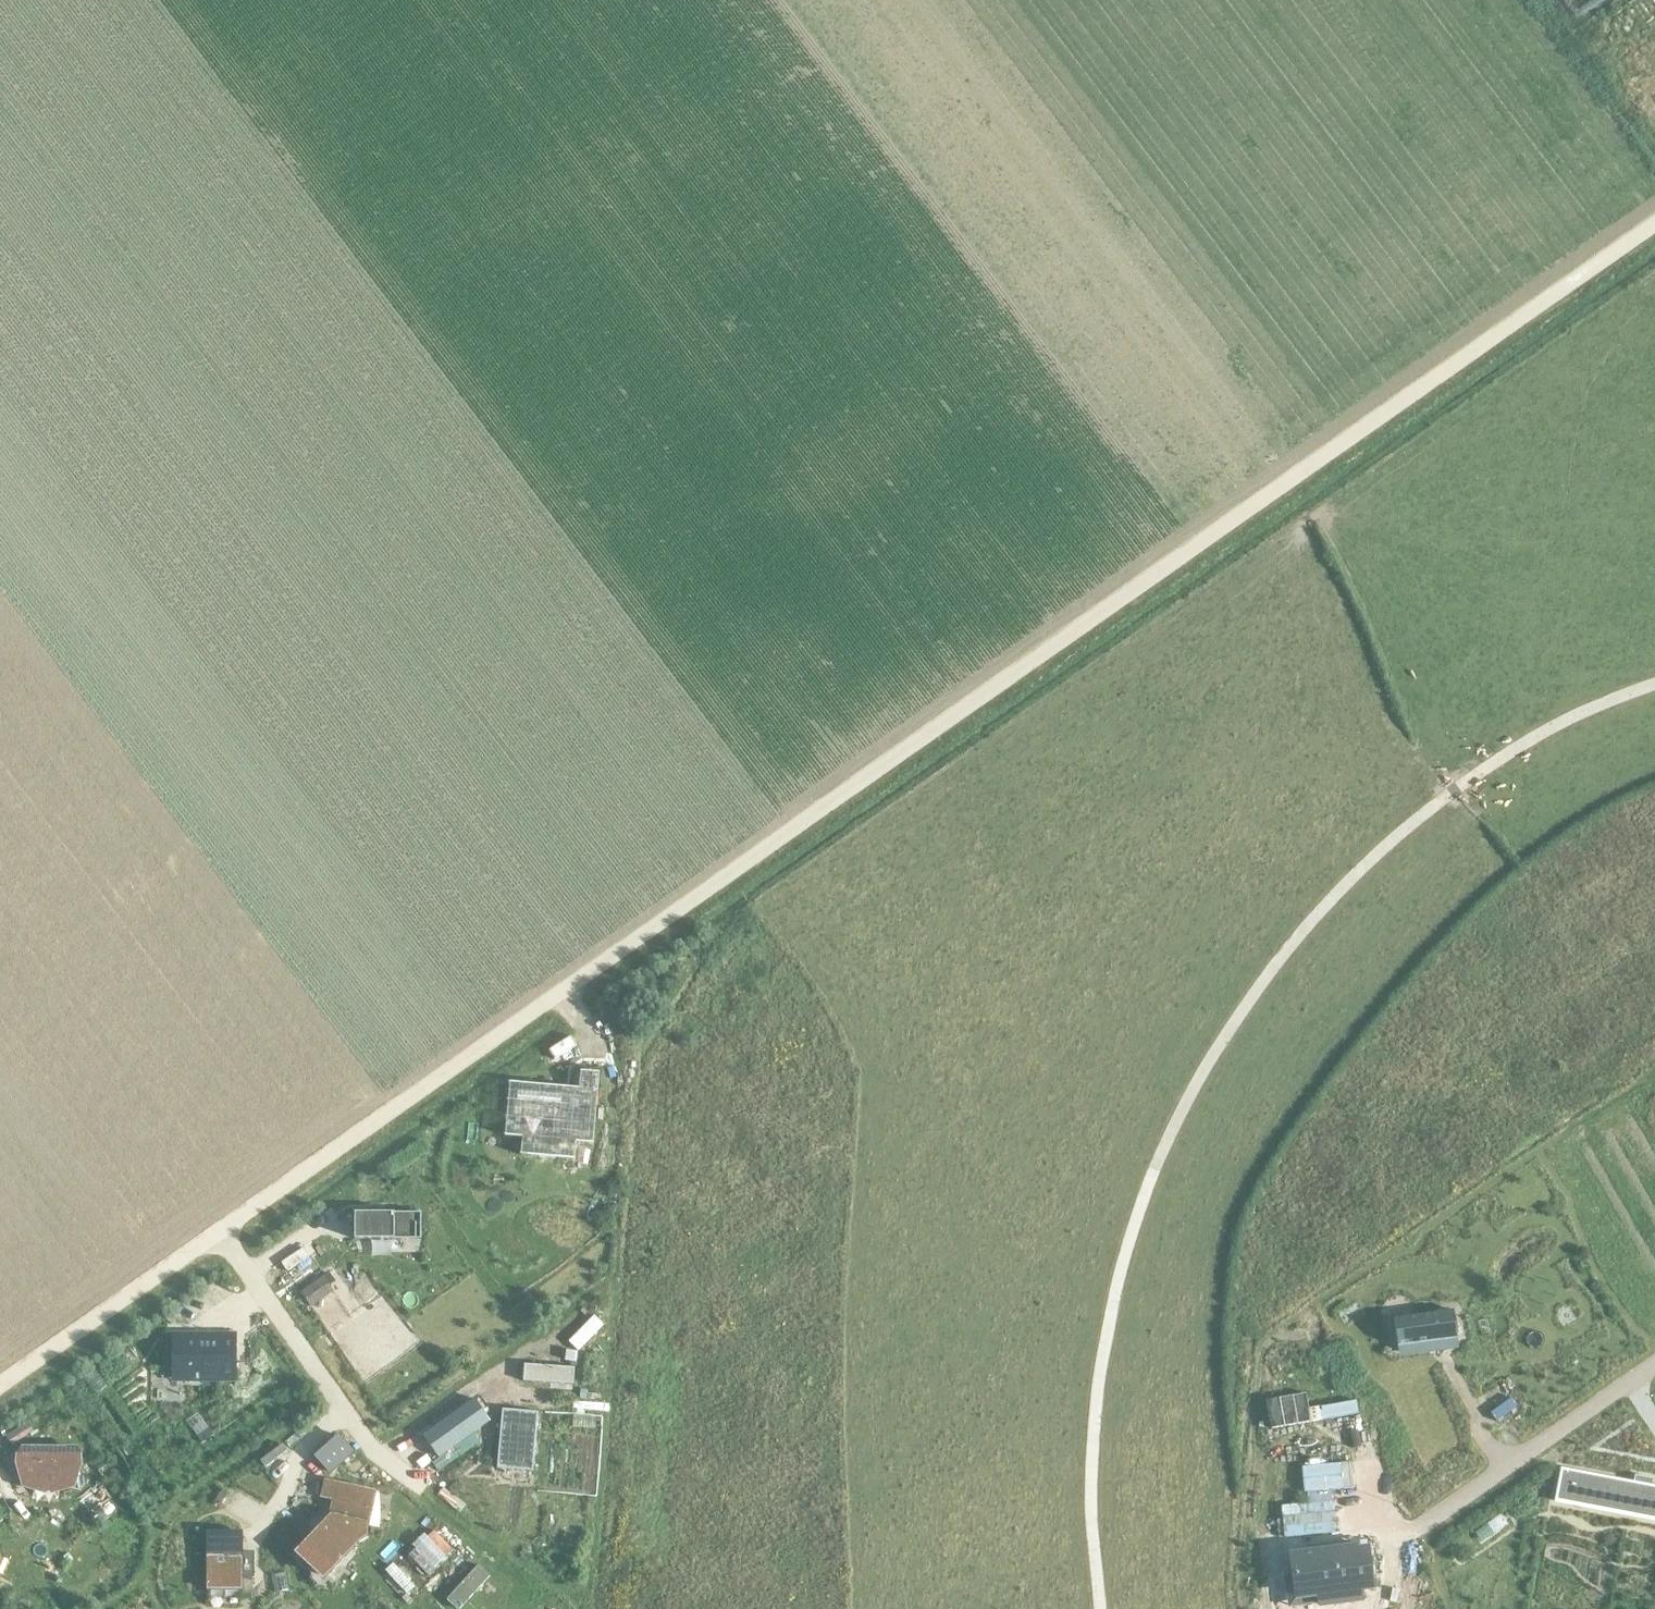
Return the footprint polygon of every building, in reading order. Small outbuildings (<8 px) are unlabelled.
[(1654,74),(1654,71),(1646,54),(1608,73),(1618,93),(1654,74)] [(510,1082),(505,1135),(522,1137),(521,1154),(574,1159),(575,1141),(593,1143),(600,1073),(581,1071),(579,1089),(510,1082)] [(355,1239),(416,1239),(416,1213),(355,1213),(355,1239)] [(285,1286),(308,1269),(298,1256),(276,1274),(285,1286)] [(314,1277),(297,1284),(302,1295),(318,1288),(314,1277)] [(316,1286),(296,1301),(305,1315),(326,1300),(316,1286)] [(1394,1319),(1398,1346),(1457,1338),(1454,1311),(1394,1319)] [(572,1364),(599,1339),(588,1327),(561,1351),(572,1364)] [(188,1368),(188,1381),(236,1381),(236,1333),(174,1333),(174,1368),(188,1368)] [(575,1367),(525,1363),(524,1381),(574,1384),(575,1367)] [(474,1398),(423,1435),(439,1458),(491,1421),(474,1398)] [(1280,1404),(1262,1408),(1262,1414),(1271,1449),(1326,1435),(1335,1435),(1353,1431),(1348,1413),(1344,1414),(1326,1414),(1304,1419),(1299,1401),(1286,1404),(1280,1404)] [(503,1409),(499,1465),(533,1468),(538,1412),(503,1409)] [(1484,1422),(1489,1434),(1511,1426),(1506,1413),(1484,1422)] [(339,1435),(316,1456),(331,1473),(354,1452),(339,1435)] [(74,1450),(23,1450),(24,1452),(25,1452),(25,1485),(73,1484),(74,1452),(74,1450)] [(1556,1495),(1654,1514),(1654,1487),(1652,1486),(1653,1479),(1635,1476),(1634,1482),(1561,1469),(1556,1495)] [(325,1480),(321,1497),(334,1500),(330,1516),(297,1551),(326,1578),(359,1543),(368,1537),(368,1525),(376,1491),(325,1480)] [(38,1528),(15,1549),(45,1583),(69,1562),(38,1528)] [(242,1532),(208,1532),(208,1589),(242,1589),(242,1577),(253,1577),(253,1553),(242,1553),(242,1532)] [(1297,1555),(1291,1556),(1297,1597),(1318,1594),(1320,1605),(1361,1599),(1360,1589),(1372,1587),(1367,1550),(1355,1552),(1354,1548),(1331,1551),(1297,1555)] [(28,1605),(0,1557),(0,1608),(20,1608),(28,1605)]
